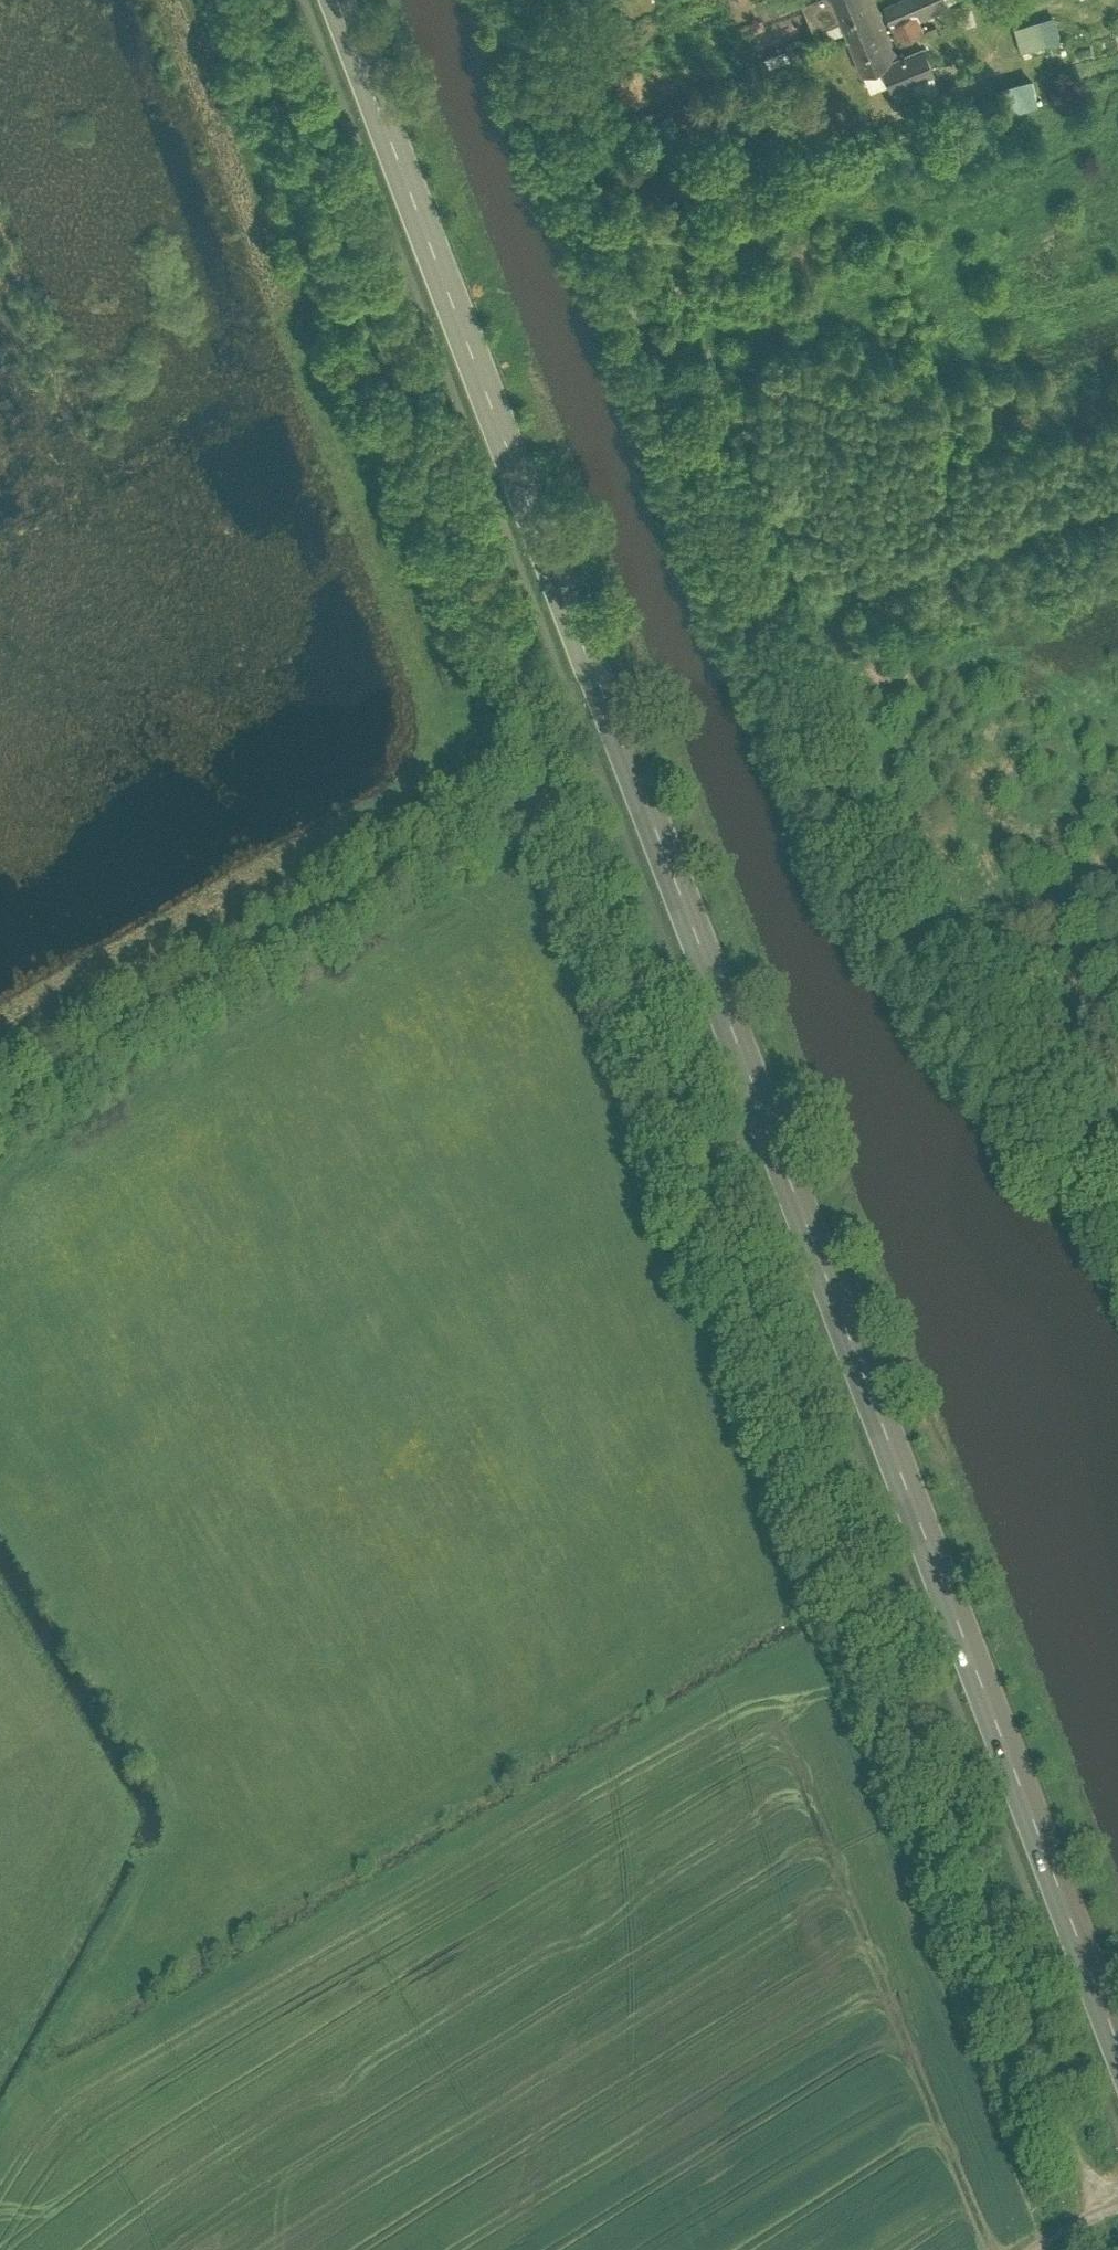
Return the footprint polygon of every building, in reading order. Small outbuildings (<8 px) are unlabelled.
[(814,25),(843,15),(859,62),(881,54),(892,85),(936,70),(923,32),(898,41),(892,24),(954,3),(953,0),(805,0),(814,25)] [(1051,7),(1011,18),(1018,42),(1057,31),(1051,7)] [(1029,69),(992,78),(999,110),(1037,102),(1029,69)]
